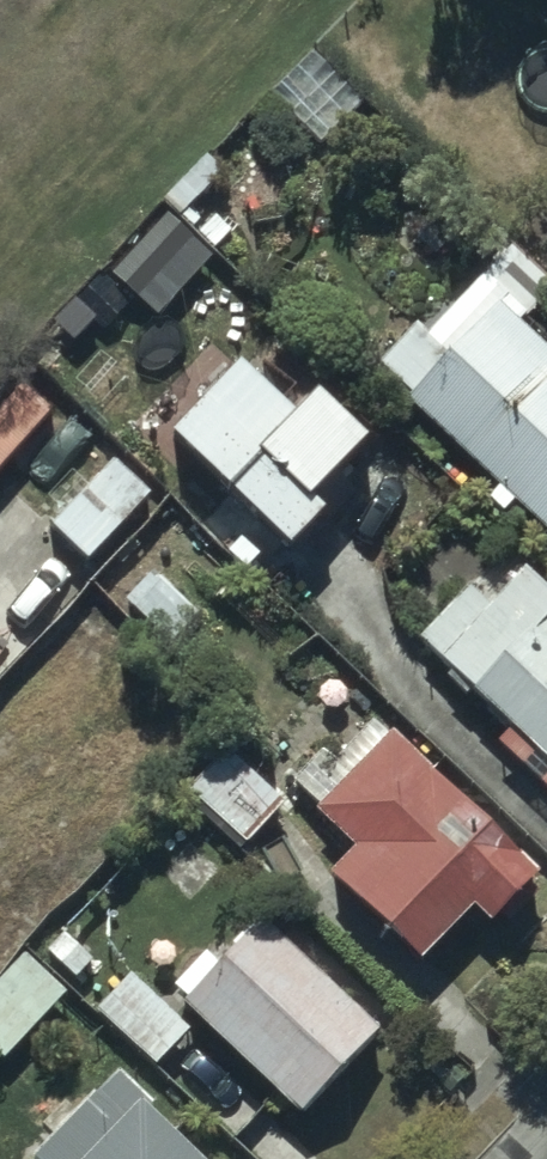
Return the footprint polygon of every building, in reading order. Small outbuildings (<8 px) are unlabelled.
[(201,158),(151,207),(201,258),(224,234),(189,200),(216,174),(201,158)] [(367,370),(398,400),(392,406),(483,494),(472,505),(490,522),(503,508),(546,551),(546,366),(509,330),(544,294),(501,252),(419,337),(408,327),(367,370)] [(282,553),(319,516),(328,524),(355,497),(329,472),(356,444),(306,395),(284,418),(230,365),(161,435),(282,553)] [(145,499),(111,465),(49,529),(84,564),(145,499)] [(93,583),(147,636),(177,605),(150,579),(167,562),(142,536),(93,583)] [(512,574),(478,609),(457,588),(405,642),(497,731),(482,746),(546,809),(546,601),(543,605),(512,574)] [(354,718),(285,789),(305,808),(298,815),(336,851),(311,877),(405,969),(459,914),(480,935),(530,884),(376,734),(373,737),(354,718)] [(209,762),(184,790),(241,840),(266,813),(209,762)] [(0,827),(0,926),(49,871),(0,827)] [(360,1039),(243,926),(206,964),(196,954),(162,990),(173,1001),(166,1008),(282,1120),(360,1039)] [(0,971),(0,1058),(55,998),(12,958),(0,971)] [(181,1033),(118,977),(85,1015),(145,1071),(181,1033)] [(118,1066),(86,1103),(80,1097),(28,1156),(32,1158),(191,1158),(139,1112),(152,1098),(118,1066)]
